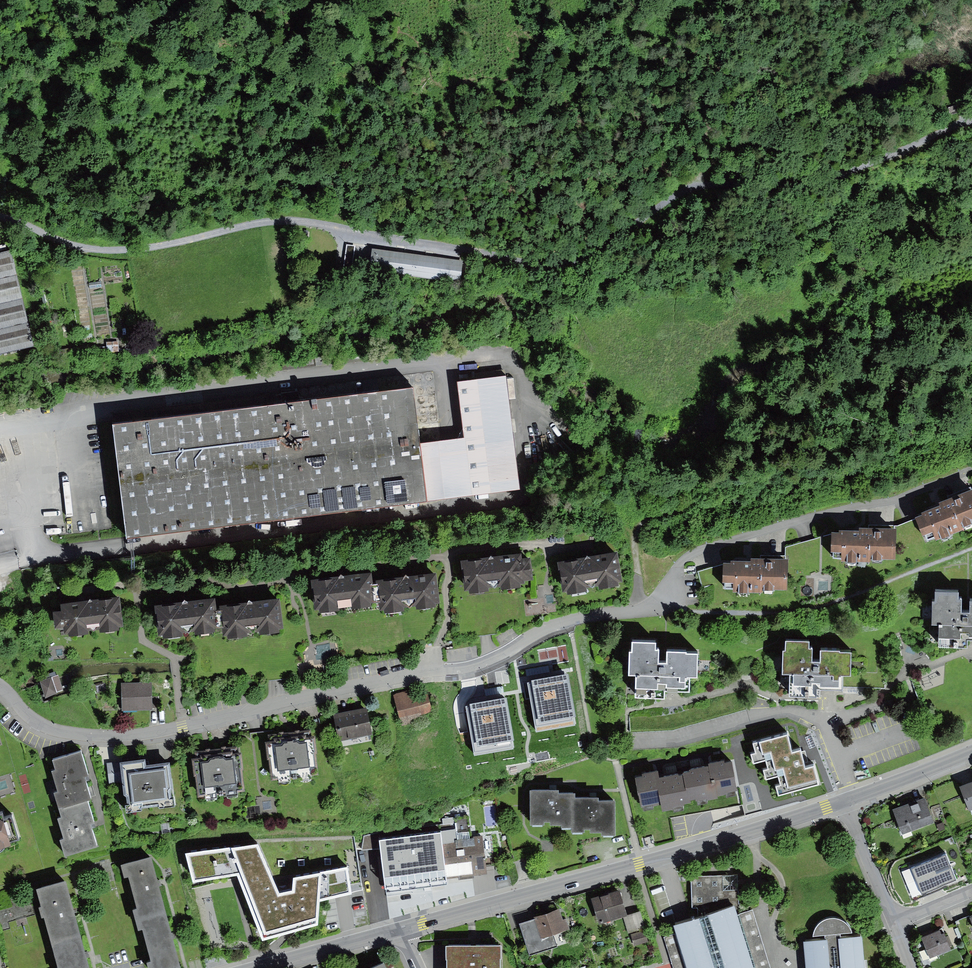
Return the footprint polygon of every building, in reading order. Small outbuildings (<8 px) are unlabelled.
[(37,350),(15,250),(0,253),(0,358),(37,350)] [(463,261),(372,250),(369,273),(460,284),(463,261)] [(118,343),(107,342),(107,355),(118,355),(118,343)] [(111,432),(122,541),(428,509),(427,500),(519,490),(509,400),(515,399),(513,379),(506,379),(506,373),(457,378),(464,444),(420,448),(414,387),(305,399),(307,411),(111,432)] [(915,508),(926,535),(935,531),(936,534),(964,523),(962,519),(971,516),(971,481),(940,494),(940,496),(922,503),(923,505),(915,508)] [(840,523),(832,523),(832,533),(832,551),(841,552),(841,555),(871,556),(871,552),(896,552),(897,520),(860,519),(860,521),(840,521),(840,523)] [(731,554),(723,554),(723,563),(723,581),(723,583),(732,583),(732,586),(762,586),(763,582),(787,582),(788,572),(788,550),(751,550),(751,552),(731,552),(731,554)] [(616,556),(558,566),(563,596),(567,595),(577,599),(586,595),(597,593),(609,594),(622,587),(616,556)] [(489,563),(461,566),(465,596),(468,596),(469,598),(488,596),(488,593),(500,592),(500,594),(521,592),(520,588),(525,588),(524,585),(532,584),(529,558),(493,562),(491,560),(489,563)] [(723,581),(723,563),(698,570),(703,588),(723,581)] [(436,574),(377,581),(378,587),(371,588),(373,606),(378,605),(380,614),(385,614),(385,616),(404,614),(403,611),(408,610),(410,612),(412,609),(416,609),(416,613),(437,611),(436,607),(440,607),(436,574)] [(370,578),(311,585),(314,614),(319,613),(319,617),(339,615),(338,610),(343,610),(345,612),(347,609),(351,609),(351,614),(370,611),(370,606),(373,606),(371,588),(370,578)] [(936,580),(935,590),(933,590),(932,613),(938,613),(937,638),(967,638),(968,630),(971,630),(971,589),(969,589),(969,599),(962,599),(963,588),(958,587),(958,581),(936,580)] [(119,601),(60,608),(60,615),(53,616),(55,632),(64,631),(65,637),(68,637),(69,641),(88,638),(88,633),(92,633),(94,635),(96,632),(99,632),(100,636),(118,634),(118,630),(123,630),(119,601)] [(214,603),(155,610),(158,640),(163,639),(163,642),(183,640),(182,637),(187,636),(189,637),(190,636),(195,635),(195,638),(214,636),(214,632),(217,632),(215,615),(214,603)] [(279,603),(219,609),(219,614),(215,615),(217,632),(222,632),(223,640),(227,639),(227,641),(247,638),(247,636),(251,636),(253,637),(255,635),(259,635),(259,637),(279,634),(278,632),(282,631),(279,603)] [(809,630),(786,630),(786,639),(783,639),(782,662),(791,662),(790,684),(821,685),(821,678),(842,679),(843,665),(851,665),(852,641),(840,641),(840,639),(820,639),(820,650),(812,650),(812,637),(809,637),(809,630)] [(656,632),(633,632),(632,642),(630,642),(629,664),(637,664),(636,689),(665,689),(665,681),(690,681),(690,668),(698,668),(698,644),(687,643),(687,642),(667,641),(667,652),(659,652),(659,639),(655,639),(656,632)] [(548,666),(526,669),(527,675),(549,671),(548,666)] [(54,673),(36,680),(42,695),(60,688),(54,673)] [(567,674),(528,682),(537,731),(576,724),(567,674)] [(152,682),(122,683),(123,710),(154,708),(152,682)] [(502,686),(484,689),(485,696),(503,692),(502,686)] [(399,723),(432,716),(428,692),(417,695),(416,689),(393,693),(399,723)] [(505,699),(466,706),(474,753),(513,747),(505,699)] [(337,745),(372,741),(368,711),(333,715),(337,745)] [(315,730),(269,736),(274,778),(320,772),(315,730)] [(786,732),(753,741),(755,751),(750,753),(753,762),(765,758),(768,767),(763,769),(765,777),(778,774),(781,783),(776,785),(778,793),(817,782),(812,764),(805,766),(799,747),(791,749),(786,732)] [(811,734),(806,736),(809,747),(814,745),(811,734)] [(63,751),(52,754),(55,764),(52,765),(58,785),(54,786),(58,802),(88,794),(91,793),(85,773),(90,772),(81,745),(63,751)] [(243,746),(194,751),(198,791),(247,786),(243,746)] [(147,751),(118,754),(119,759),(107,761),(109,782),(123,780),(124,785),(129,788),(130,798),(126,799),(127,807),(142,806),(141,800),(159,798),(159,804),(176,803),(175,793),(170,794),(169,786),(173,783),(170,757),(148,760),(147,751)] [(643,770),(637,771),(642,800),(644,799),(644,804),(653,802),(653,799),(661,798),(662,804),(673,802),(674,805),(683,803),(682,798),(697,795),(697,798),(707,797),(707,794),(718,792),(718,789),(727,788),(727,790),(736,789),(735,784),(737,784),(735,771),(732,754),(724,755),(724,753),(708,756),(709,758),(689,762),(690,764),(683,765),(683,767),(679,768),(679,766),(659,770),(658,765),(643,767),(643,770)] [(962,788),(971,811),(971,784),(962,788)] [(88,794),(58,802),(61,812),(58,813),(63,832),(59,834),(64,851),(97,841),(91,819),(95,818),(88,794)] [(553,794),(530,794),(530,828),(544,828),(544,826),(550,826),(550,828),(561,828),(561,831),(572,831),(572,802),(572,797),(557,797),(557,794),(553,794)] [(926,800),(896,812),(905,836),(935,824),(926,800)] [(572,802),(572,831),(572,837),(584,837),(584,833),(590,833),(590,836),(602,836),(602,840),(615,840),(615,805),(598,805),(598,802),(593,802),(572,802)] [(12,840),(11,836),(19,833),(12,809),(4,811),(0,811),(0,810),(0,844),(12,840)] [(384,882),(448,874),(443,839),(457,837),(456,829),(458,829),(457,820),(377,829),(384,882)] [(943,823),(937,825),(939,832),(945,829),(943,823)] [(443,839),(448,874),(486,869),(483,834),(457,837),(443,839)] [(190,872),(237,865),(261,930),(291,922),(314,916),(317,893),(340,888),(347,886),(344,862),(291,872),(289,883),(274,886),(254,839),(184,848),(190,872)] [(378,851),(377,842),(362,843),(362,851),(378,851)] [(153,853),(122,861),(126,873),(130,872),(138,904),(134,905),(138,919),(168,911),(160,882),(153,853)] [(946,856),(912,870),(922,894),(956,880),(946,856)] [(66,874),(36,882),(42,900),(39,901),(42,912),(45,911),(52,938),(82,930),(76,908),(66,874)] [(675,919),(679,932),(667,935),(677,967),(771,967),(753,908),(739,912),(737,901),(738,874),(692,875),(692,903),(698,904),(700,911),(675,919)] [(621,887),(591,896),(598,922),(628,913),(621,887)] [(535,916),(521,920),(530,953),(558,945),(555,933),(570,928),(567,917),(563,918),(559,906),(535,913),(535,916)] [(168,911),(138,919),(138,923),(143,922),(152,954),(146,955),(149,967),(151,967),(181,959),(168,911)] [(640,911),(623,916),(628,932),(644,927),(640,911)] [(803,935),(806,967),(866,967),(863,932),(855,932),(849,922),(842,916),(832,914),(823,917),(816,923),(813,933),(803,935)] [(943,928),(924,937),(932,956),(952,948),(943,928)] [(52,938),(58,962),(56,962),(57,967),(92,967),(82,930),(52,938)] [(646,930),(632,933),(635,944),(648,941),(646,930)] [(914,934),(920,947),(926,944),(921,931),(914,934)] [(446,938),(447,967),(501,967),(501,938),(473,938),(446,938)] [(224,952),(205,957),(206,962),(226,957),(224,952)] [(357,967),(390,967),(384,956),(357,967)]
